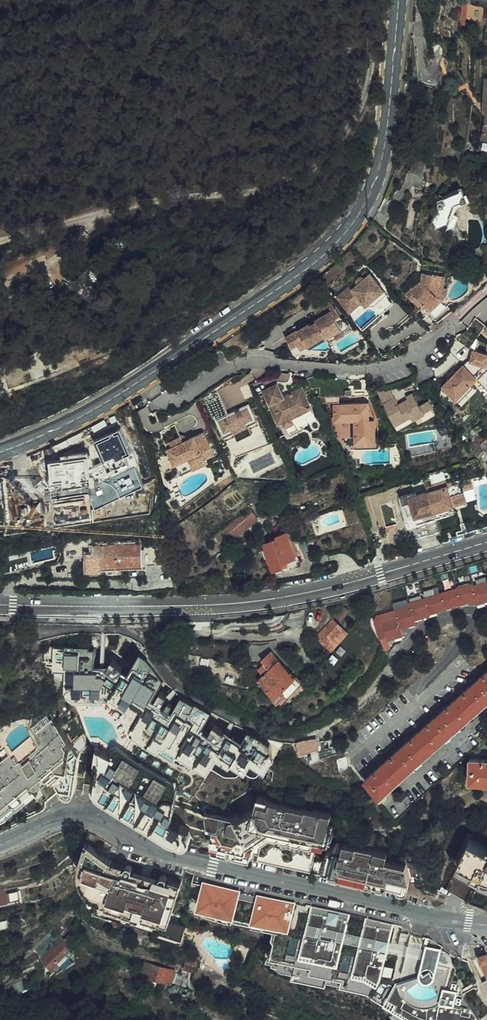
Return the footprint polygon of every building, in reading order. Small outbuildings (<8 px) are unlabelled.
[(427,161),(414,158),(410,173),(423,176),(427,161)] [(444,196),(440,195),(433,213),(436,214),(433,223),(435,228),(441,230),(447,227),(456,206),(463,203),(465,196),(462,190),(460,189),(444,196)] [(366,308),(370,308),(375,315),(377,316),(387,308),(384,304),(391,299),(364,270),(335,296),(348,310),(361,301),(366,308)] [(419,282),(405,293),(418,306),(422,303),(424,305),(429,310),(427,313),(437,322),(452,310),(443,300),(438,297),(442,287),(444,277),(421,272),(419,282)] [(438,297),(443,300),(447,288),(442,287),(438,297)] [(384,304),(387,308),(394,302),(391,299),(384,304)] [(321,335),(323,338),(325,337),(339,328),(334,318),(338,314),(328,302),(317,309),(320,315),(316,317),(317,319),(309,324),(308,322),(284,337),(291,346),(296,343),(303,339),(307,344),(321,335)] [(317,309),(312,312),(316,317),(320,315),(317,309)] [(334,318),(339,328),(325,337),(328,342),(350,329),(340,313),(338,314),(334,318)] [(467,330),(478,337),(486,326),(486,325),(477,318),(467,330)] [(478,337),(467,330),(459,342),(473,351),(475,352),(477,339),(478,337)] [(307,344),(303,339),(296,343),(300,348),(307,344)] [(237,356),(236,353),(234,351),(225,356),(228,360),(237,356)] [(471,384),(477,378),(474,374),(484,366),(486,366),(486,358),(486,355),(475,352),(473,351),(470,361),(470,362),(465,367),(462,365),(457,370),(455,369),(447,375),(451,379),(442,385),(441,391),(449,394),(455,400),(463,391),(471,384)] [(276,384),(261,392),(276,423),(282,421),(284,425),(312,412),(301,388),(289,394),(291,398),(286,400),(284,396),(282,397),(276,384)] [(476,389),(471,384),(463,391),(468,397),(476,389)] [(389,386),(377,390),(384,403),(395,398),(389,386)] [(216,428),(221,438),(231,432),(233,436),(248,429),(246,425),(255,421),(246,404),(226,414),(226,415),(225,415),(224,415),(222,411),(224,409),(215,391),(202,398),(210,416),(213,415),(219,427),(216,428)] [(395,398),(384,403),(395,425),(410,418),(413,421),(432,412),(427,403),(420,407),(413,395),(406,398),(408,401),(399,405),(395,398)] [(354,443),(374,442),(373,421),(367,421),(367,405),(332,406),(333,422),(353,421),(354,443)] [(410,418),(395,425),(398,429),(413,421),(410,418)] [(172,426),(158,432),(162,444),(177,436),(172,426)] [(248,429),(233,436),(235,440),(250,433),(248,429)] [(201,431),(186,439),(180,442),(177,436),(162,444),(171,464),(185,457),(190,467),(203,461),(202,458),(211,453),(201,431)] [(231,432),(221,438),(223,441),(233,436),(231,432)] [(435,440),(431,445),(435,447),(440,446),(439,432),(430,433),(435,440)] [(477,454),(484,465),(486,463),(486,457),(483,450),(477,454)] [(185,457),(171,464),(177,477),(191,470),(190,467),(185,457)] [(445,486),(426,492),(434,518),(438,531),(446,528),(442,515),(453,511),(451,505),(450,500),(463,497),(461,491),(471,488),(468,479),(459,482),(445,486)] [(424,486),(426,492),(445,486),(443,481),(424,486)] [(431,509),(426,492),(407,498),(412,515),(414,523),(426,520),(430,533),(438,531),(434,518),(431,509)] [(215,547),(253,522),(245,510),(206,536),(215,547)] [(453,511),(442,515),(446,528),(458,525),(453,511)] [(451,527),(446,528),(449,536),(455,534),(451,527)] [(289,537),(287,538),(283,531),(264,540),(265,542),(260,545),(276,573),(301,561),(289,537)] [(98,569),(116,568),(140,566),(139,545),(89,549),(89,559),(97,558),(98,569)] [(117,573),(116,568),(98,569),(97,558),(89,559),(83,559),(85,575),(117,573)] [(471,586),(475,600),(476,604),(486,602),(486,583),(486,582),(471,586)] [(470,584),(454,589),(459,604),(459,605),(475,600),(471,586),(470,584)] [(454,589),(439,593),(444,608),(459,604),(454,589)] [(422,593),(406,598),(408,603),(423,599),(422,593)] [(439,593),(423,599),(428,614),(444,609),(444,608),(439,593)] [(423,599),(408,603),(409,606),(414,620),(428,615),(428,614),(423,599)] [(409,606),(394,611),(396,618),(400,629),(415,624),(414,620),(409,606)] [(377,614),(380,623),(396,618),(394,611),(393,609),(377,614)] [(329,618),(313,635),(320,641),(336,624),(329,618)] [(396,618),(380,623),(386,641),(402,636),(400,629),(396,618)] [(328,648),(344,631),(336,624),(320,641),(328,648)] [(476,634),(475,635),(474,636),(473,637),(472,639),(472,641),(472,643),(473,644),(474,646),(475,647),(477,648),(479,648),(480,648),(482,648),(484,647),(485,646),(486,644),(486,643),(486,638),(486,637),(485,635),(484,634),(482,633),(481,633),(479,633),(477,633),(476,634)] [(386,639),(377,642),(384,656),(389,651),(386,639)] [(284,694),(288,698),(305,685),(291,671),(291,672),(272,651),(262,660),(265,663),(260,668),(265,673),(260,678),(278,699),(284,694)] [(382,795),(486,703),(486,673),(367,779),(382,795)] [(75,790),(78,769),(79,756),(52,722),(35,735),(45,746),(18,768),(8,756),(0,763),(0,833),(37,816),(38,815),(40,814),(42,812),(44,810),(45,805),(42,804),(39,804),(36,803),(33,802),(30,800),(28,798),(27,797),(36,789),(35,787),(31,782),(34,780),(35,781),(37,781),(38,781),(39,781),(40,780),(41,779),(41,777),(41,776),(40,776),(43,774),(50,781),(51,779),(60,790),(75,790)] [(316,740),(296,744),(297,757),(306,755),(307,764),(319,761),(316,740)] [(98,745),(94,788),(179,838),(185,841),(187,841),(189,841),(190,840),(191,840),(192,839),(193,837),(194,836),(193,834),(193,833),(193,832),(192,831),(191,830),(190,829),(193,825),(176,815),(181,778),(121,742),(119,741),(117,741),(116,742),(114,743),(111,748),(108,746),(98,745)] [(486,782),(486,760),(472,759),(471,782),(486,782)] [(31,782),(35,787),(36,789),(27,797),(28,798),(30,800),(33,802),(36,803),(39,804),(42,804),(45,805),(46,804),(61,792),(64,796),(65,797),(67,797),(69,797),(70,797),(72,796),(74,795),(74,793),(75,792),(75,790),(60,790),(51,779),(50,781),(43,774),(40,776),(41,776),(41,777),(41,779),(40,780),(39,781),(38,781),(37,781),(35,781),(34,780),(31,782)] [(206,806),(213,849),(246,856),(246,854),(275,861),(274,863),(403,892),(406,882),(412,881),(403,851),(330,834),(333,816),(330,816),(331,808),(258,792),(256,802),(237,813),(206,806)] [(470,839),(455,868),(445,863),(436,881),(471,900),(478,903),(485,906),(486,907),(486,847),(470,839)] [(131,860),(130,860),(129,860),(128,861),(127,863),(114,859),(114,856),(92,840),(85,864),(92,879),(97,881),(90,904),(92,908),(158,929),(159,928),(184,936),(187,926),(170,921),(183,880),(170,876),(170,872),(169,871),(168,871),(167,871),(165,871),(164,871),(163,872),(163,873),(162,876),(135,868),(136,864),(136,863),(135,861),(134,860),(133,860),(131,860)] [(206,906),(235,913),(234,915),(241,916),(253,919),(254,917),(279,923),(278,930),(273,933),(276,936),(273,948),(274,949),(283,951),(281,959),(296,963),(296,965),(328,973),(329,970),(370,980),(389,991),(398,996),(395,1000),(418,1014),(445,1019),(479,1019),(480,1016),(465,995),(458,977),(452,976),(454,965),(449,952),(441,946),(427,943),(428,938),(425,937),(426,934),(412,931),(412,925),(313,901),(313,902),(205,877),(199,905),(206,906)] [(241,918),(241,916),(234,915),(235,913),(206,906),(206,908),(218,912),(241,918)] [(275,926),(273,933),(278,930),(279,923),(254,917),(253,919),(253,921),(275,926)] [(51,967),(52,966),(67,951),(72,945),(69,943),(72,940),(71,939),(73,937),(69,933),(64,938),(62,936),(41,957),(51,967)] [(418,1014),(395,1000),(398,996),(389,991),(370,980),(329,970),(328,973),(296,965),(296,963),(281,959),(283,951),(274,949),(273,948),(272,948),(268,955),(276,957),(280,962),(283,964),(295,967),(293,972),(327,980),(328,977),(368,986),(393,1003),(391,1007),(413,1019),(414,1017),(420,1019),(445,1019),(418,1014)] [(67,951),(52,966),(58,971),(76,959),(67,951)] [(195,971),(199,960),(188,958),(185,968),(195,971)] [(143,972),(172,981),(175,970),(147,962),(143,972)] [(479,979),(475,971),(469,979),(476,983),(479,979)] [(4,998),(6,1004),(20,999),(18,994),(4,998)]
